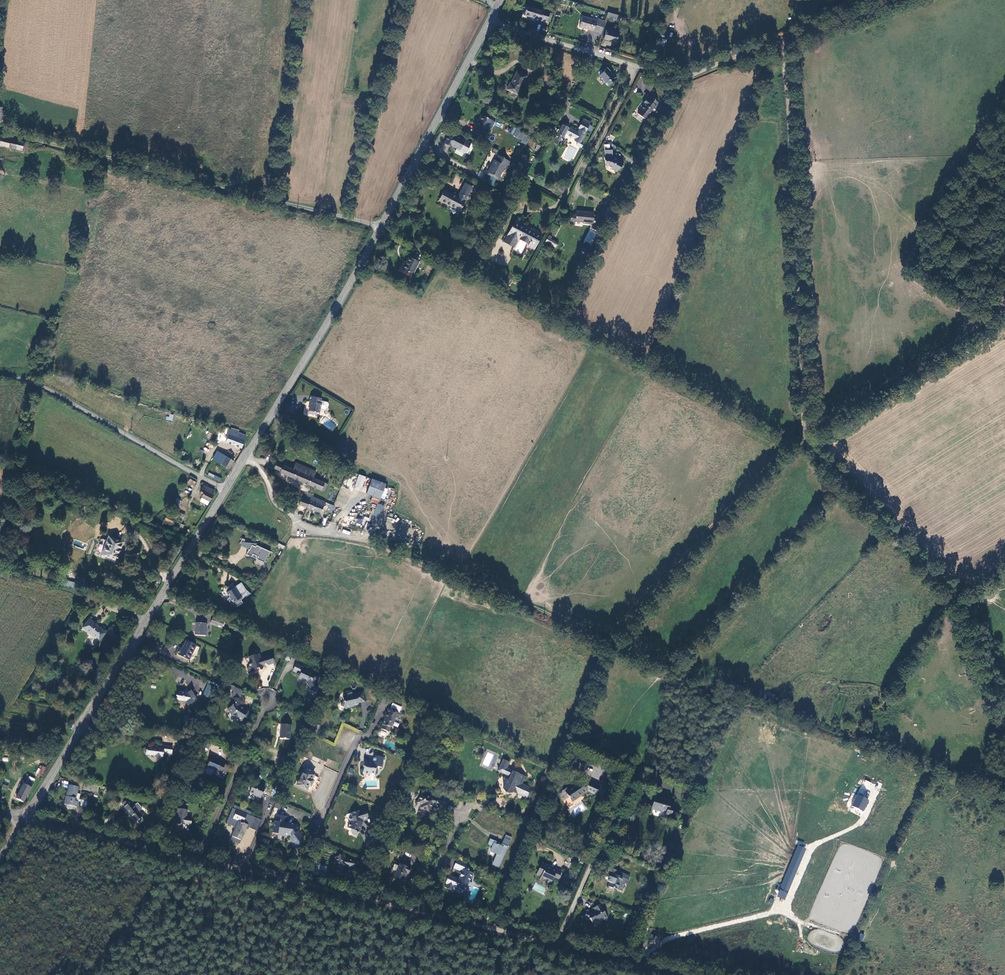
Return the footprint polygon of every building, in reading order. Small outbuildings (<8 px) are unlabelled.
[(549,12),(526,6),(524,15),(547,22),(549,12)] [(597,20),(583,16),(579,29),(601,35),(605,21),(597,19),(597,20)] [(616,43),(618,33),(606,30),(604,40),(616,43)] [(617,78),(607,68),(601,75),(610,84),(617,78)] [(639,72),(632,89),(636,91),(638,87),(650,92),(654,84),(644,80),(647,75),(639,72)] [(518,96),(526,77),(516,73),(511,83),(509,82),(505,90),(518,96)] [(645,105),(638,114),(645,119),(658,102),(651,97),(649,99),(647,98),(643,103),(645,105)] [(491,120),(481,115),(473,131),(485,138),(489,131),(486,130),(491,120)] [(580,144),(591,123),(584,119),(579,129),(579,130),(578,132),(562,124),(555,139),(556,140),(555,143),(559,145),(560,142),(561,143),(566,134),(575,139),(574,141),(580,144)] [(526,145),(530,136),(511,127),(508,133),(522,139),(520,142),(526,145)] [(465,154),(471,143),(449,132),(443,143),(465,154)] [(0,137),(0,147),(21,151),(23,142),(0,137)] [(605,166),(608,166),(618,171),(623,162),(612,156),(612,150),(605,150),(605,166)] [(511,162),(500,157),(498,162),(494,161),(487,175),(498,180),(505,166),(508,168),(511,162)] [(460,212),(473,186),(464,182),(458,196),(445,190),(439,201),(460,212)] [(601,218),(609,222),(616,211),(607,206),(601,218)] [(592,223),(593,213),(576,211),(576,216),(571,215),(570,226),(575,227),(576,222),(592,223)] [(534,250),(541,237),(514,222),(503,242),(514,248),(519,239),(521,241),(528,244),(527,246),(534,250)] [(589,229),(584,242),(592,244),(596,231),(589,229)] [(551,239),(552,236),(549,235),(544,243),(556,249),(559,243),(551,239)] [(418,261),(408,257),(405,264),(404,264),(402,270),(412,274),(418,261)] [(320,403),(321,398),(310,396),(309,401),(310,401),(308,409),(319,412),(321,403),(320,403)] [(245,434),(238,432),(237,434),(232,432),(231,434),(229,434),(227,442),(241,447),(245,434)] [(224,468),(229,460),(221,455),(216,463),(224,468)] [(231,472),(236,465),(229,460),(224,468),(231,472)] [(280,474),(325,491),(328,484),(314,479),(317,472),(296,464),(294,470),(278,464),(275,469),(281,472),(280,474)] [(220,481),(221,478),(209,472),(207,475),(220,481)] [(355,486),(362,489),(366,476),(359,474),(355,486)] [(190,478),(187,484),(193,487),(196,482),(190,478)] [(383,498),(387,485),(372,480),(368,493),(383,498)] [(213,504),(216,493),(205,490),(203,498),(205,499),(204,501),(213,504)] [(303,499),(300,505),(322,515),(327,503),(311,495),(310,498),(308,497),(307,501),(303,499)] [(373,508),(369,518),(365,516),(364,519),(377,524),(384,506),(378,503),(375,509),(373,508)] [(242,537),(240,544),(242,544),(241,546),(250,549),(251,544),(254,545),(255,544),(245,542),(246,539),(242,537)] [(102,552),(106,540),(101,538),(97,550),(102,552)] [(123,564),(125,558),(123,558),(128,544),(112,539),(108,553),(110,553),(108,559),(123,564)] [(248,550),(246,554),(252,558),(254,556),(257,558),(256,560),(265,564),(270,552),(256,545),(256,547),(252,545),(250,549),(249,551),(248,550)] [(232,583),(224,588),(230,597),(227,599),(232,605),(234,604),(236,608),(243,604),(240,600),(250,594),(242,583),(234,587),(232,583)] [(212,618),(210,624),(221,628),(223,622),(212,618)] [(83,630),(99,643),(106,635),(90,621),(83,630)] [(195,624),(195,636),(206,635),(206,624),(195,624)] [(186,642),(179,656),(190,660),(196,646),(186,642)] [(259,655),(249,659),(251,665),(251,668),(247,669),(250,675),(256,674),(257,670),(260,669),(262,671),(265,664),(270,665),(275,664),(272,654),(260,658),(259,655)] [(303,666),(295,663),(293,670),(300,674),(298,678),(307,682),(309,687),(317,685),(315,682),(318,675),(303,669),(303,666)] [(203,694),(211,698),(216,687),(208,683),(203,694)] [(239,720),(243,722),(248,713),(244,711),(245,708),(242,706),(241,698),(244,690),(230,685),(228,689),(232,691),(233,693),(232,698),(233,706),(229,709),(233,715),(234,715),(240,718),(239,720)] [(186,690),(177,697),(179,701),(186,703),(188,706),(190,704),(195,705),(196,696),(194,696),(192,694),(190,695),(186,690)] [(757,697),(770,702),(773,696),(759,691),(757,697)] [(343,702),(340,706),(347,710),(349,706),(353,705),(353,706),(358,705),(358,703),(364,702),(363,692),(347,694),(347,697),(342,697),(343,702)] [(397,714),(388,710),(379,729),(389,733),(397,714)] [(282,723),(281,737),(290,738),(292,725),(282,723)] [(313,724),(308,735),(315,738),(319,727),(313,724)] [(202,741),(199,748),(208,752),(211,745),(202,741)] [(156,744),(145,751),(149,757),(152,755),(157,760),(161,758),(163,754),(171,755),(172,748),(159,746),(156,744)] [(225,763),(211,758),(207,767),(221,773),(225,763)] [(364,765),(363,769),(365,770),(364,776),(371,777),(372,775),(376,775),(376,771),(378,768),(382,769),(383,759),(374,758),(372,766),(364,765)] [(35,774),(41,777),(46,768),(40,764),(35,774)] [(522,776),(499,765),(497,771),(508,776),(507,780),(508,784),(504,784),(502,786),(502,791),(504,793),(511,794),(512,791),(525,797),(529,787),(520,783),(522,776)] [(305,771),(297,785),(307,791),(310,786),(312,787),(315,781),(314,780),(316,777),(305,771)] [(24,803),(34,783),(26,779),(16,799),(24,803)] [(585,782),(566,795),(571,802),(580,796),(581,798),(589,793),(598,796),(600,786),(585,782)] [(99,786),(85,783),(83,789),(97,792),(99,786)] [(264,787),(254,783),(250,794),(260,798),(264,787)] [(77,787),(69,785),(64,804),(66,804),(66,806),(73,808),(73,806),(77,807),(78,802),(77,801),(79,793),(76,792),(77,787)] [(421,794),(418,803),(422,805),(421,808),(430,812),(432,805),(438,807),(440,799),(432,796),(431,798),(421,794)] [(869,799),(858,794),(852,806),(863,811),(869,799)] [(653,796),(650,809),(663,812),(662,816),(668,818),(672,804),(666,802),(667,799),(653,796)] [(130,797),(124,802),(126,805),(123,806),(135,822),(137,820),(139,823),(144,820),(141,816),(143,815),(139,810),(142,807),(138,802),(135,804),(130,797)] [(349,833),(354,834),(359,824),(357,823),(358,819),(365,816),(361,806),(346,811),(347,815),(345,816),(347,820),(345,827),(349,828),(348,830),(349,833)] [(234,837),(242,840),(247,825),(258,830),(262,820),(233,808),(228,821),(229,823),(235,826),(236,830),(234,837)] [(188,810),(179,809),(176,824),(186,826),(186,824),(192,825),(193,818),(187,817),(188,810)] [(277,816),(275,825),(274,824),(273,834),(277,835),(279,837),(289,838),(297,848),(304,843),(300,838),(301,836),(299,832),(300,830),(295,824),(285,824),(286,817),(277,816)] [(511,837),(506,835),(502,845),(498,843),(499,842),(490,839),(488,845),(491,847),(489,852),(496,855),(492,865),(499,868),(511,837)] [(338,862),(336,871),(346,874),(348,865),(357,866),(358,859),(344,856),(343,853),(335,857),(338,862)] [(449,876),(445,888),(451,890),(453,887),(455,888),(454,889),(459,892),(460,889),(465,891),(472,873),(468,872),(470,866),(456,860),(453,868),(461,871),(458,880),(449,876)] [(400,864),(395,877),(405,881),(410,869),(400,864)] [(539,864),(535,875),(539,877),(537,880),(539,881),(540,878),(548,881),(547,883),(549,884),(552,877),(557,879),(560,872),(545,865),(544,866),(539,864)] [(613,878),(610,885),(618,888),(621,883),(627,885),(630,877),(617,871),(616,874),(613,873),(611,877),(613,878)] [(609,920),(600,904),(593,908),(594,911),(589,915),(585,915),(584,919),(589,919),(593,925),(602,919),(604,922),(609,920)]
